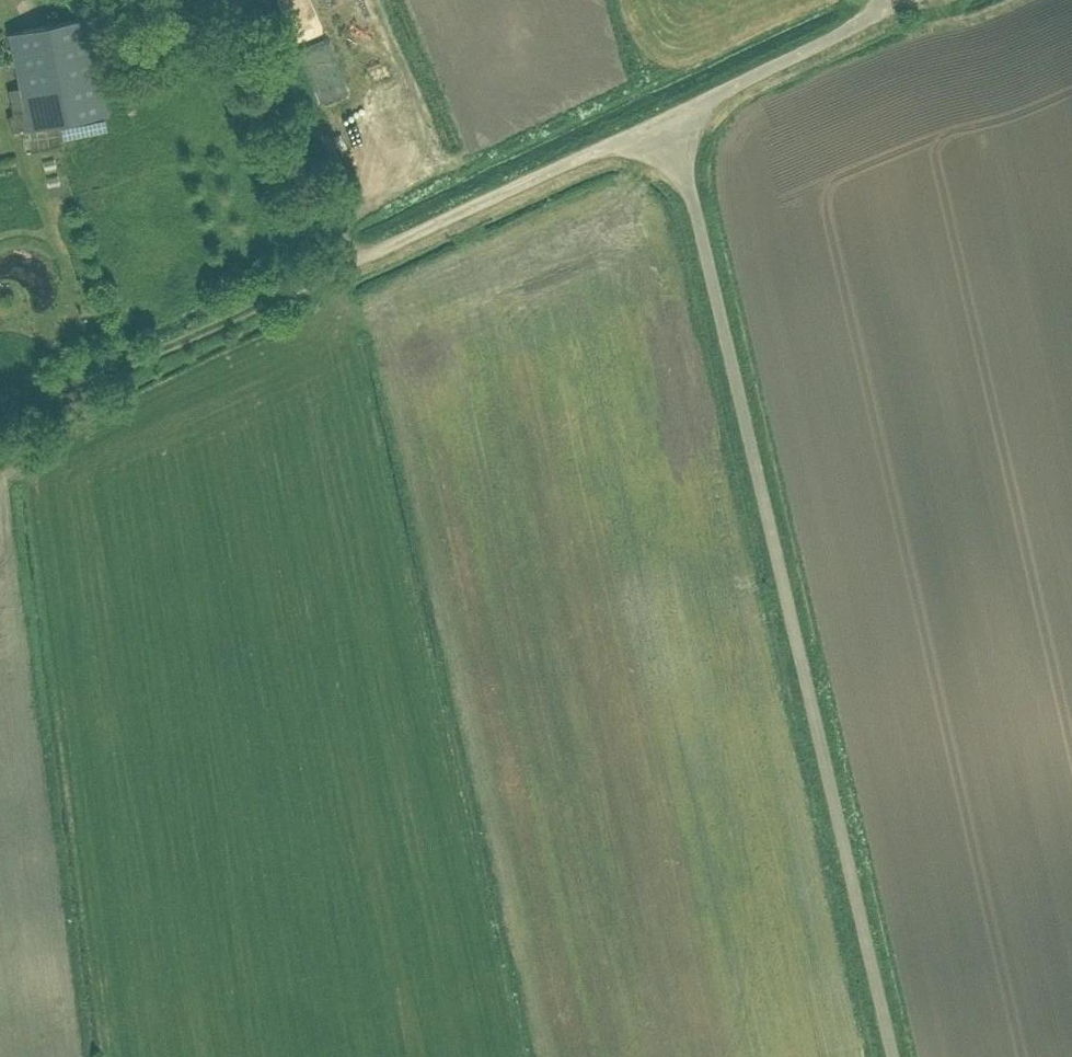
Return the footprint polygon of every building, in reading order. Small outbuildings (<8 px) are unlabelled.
[(107,112),(86,15),(6,32),(23,112),(4,116),(8,133),(107,112)] [(70,138),(109,130),(107,118),(68,126),(70,138)]
